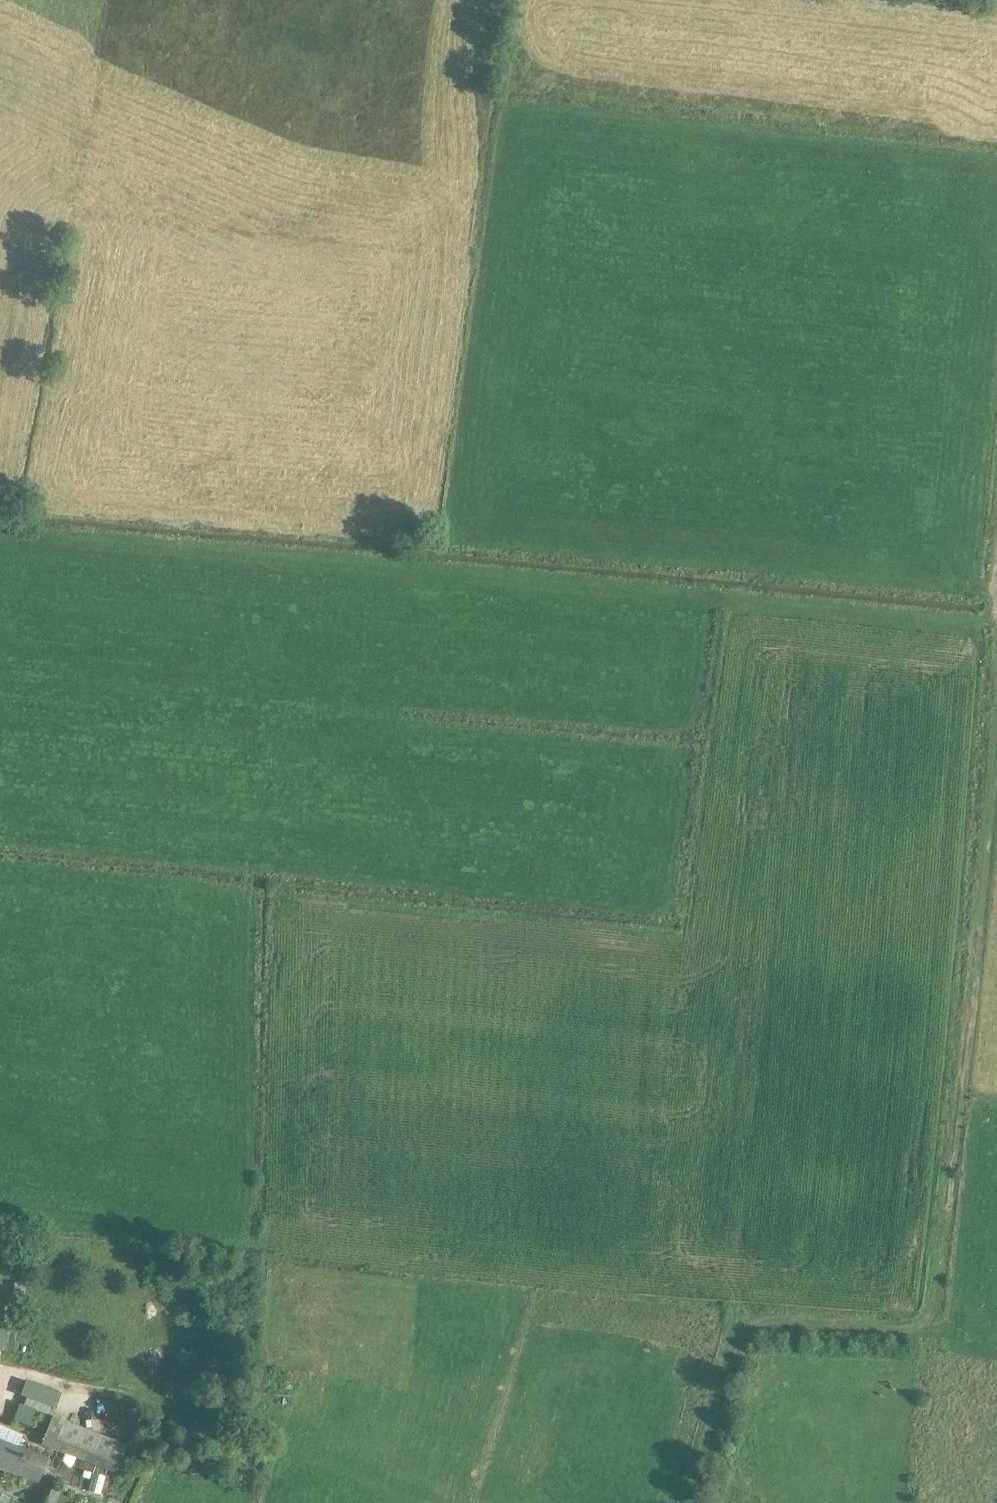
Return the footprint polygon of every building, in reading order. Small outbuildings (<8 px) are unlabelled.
[(31,1409),(43,1412),(46,1401),(21,1394),(14,1418),(28,1422),(31,1409)] [(116,1474),(127,1445),(53,1417),(42,1445),(116,1474)] [(12,1440),(16,1430),(0,1425),(0,1437),(12,1440)] [(38,1485),(48,1459),(0,1440),(0,1470),(38,1485)] [(60,1494),(43,1488),(37,1502),(56,1502),(60,1494)]
